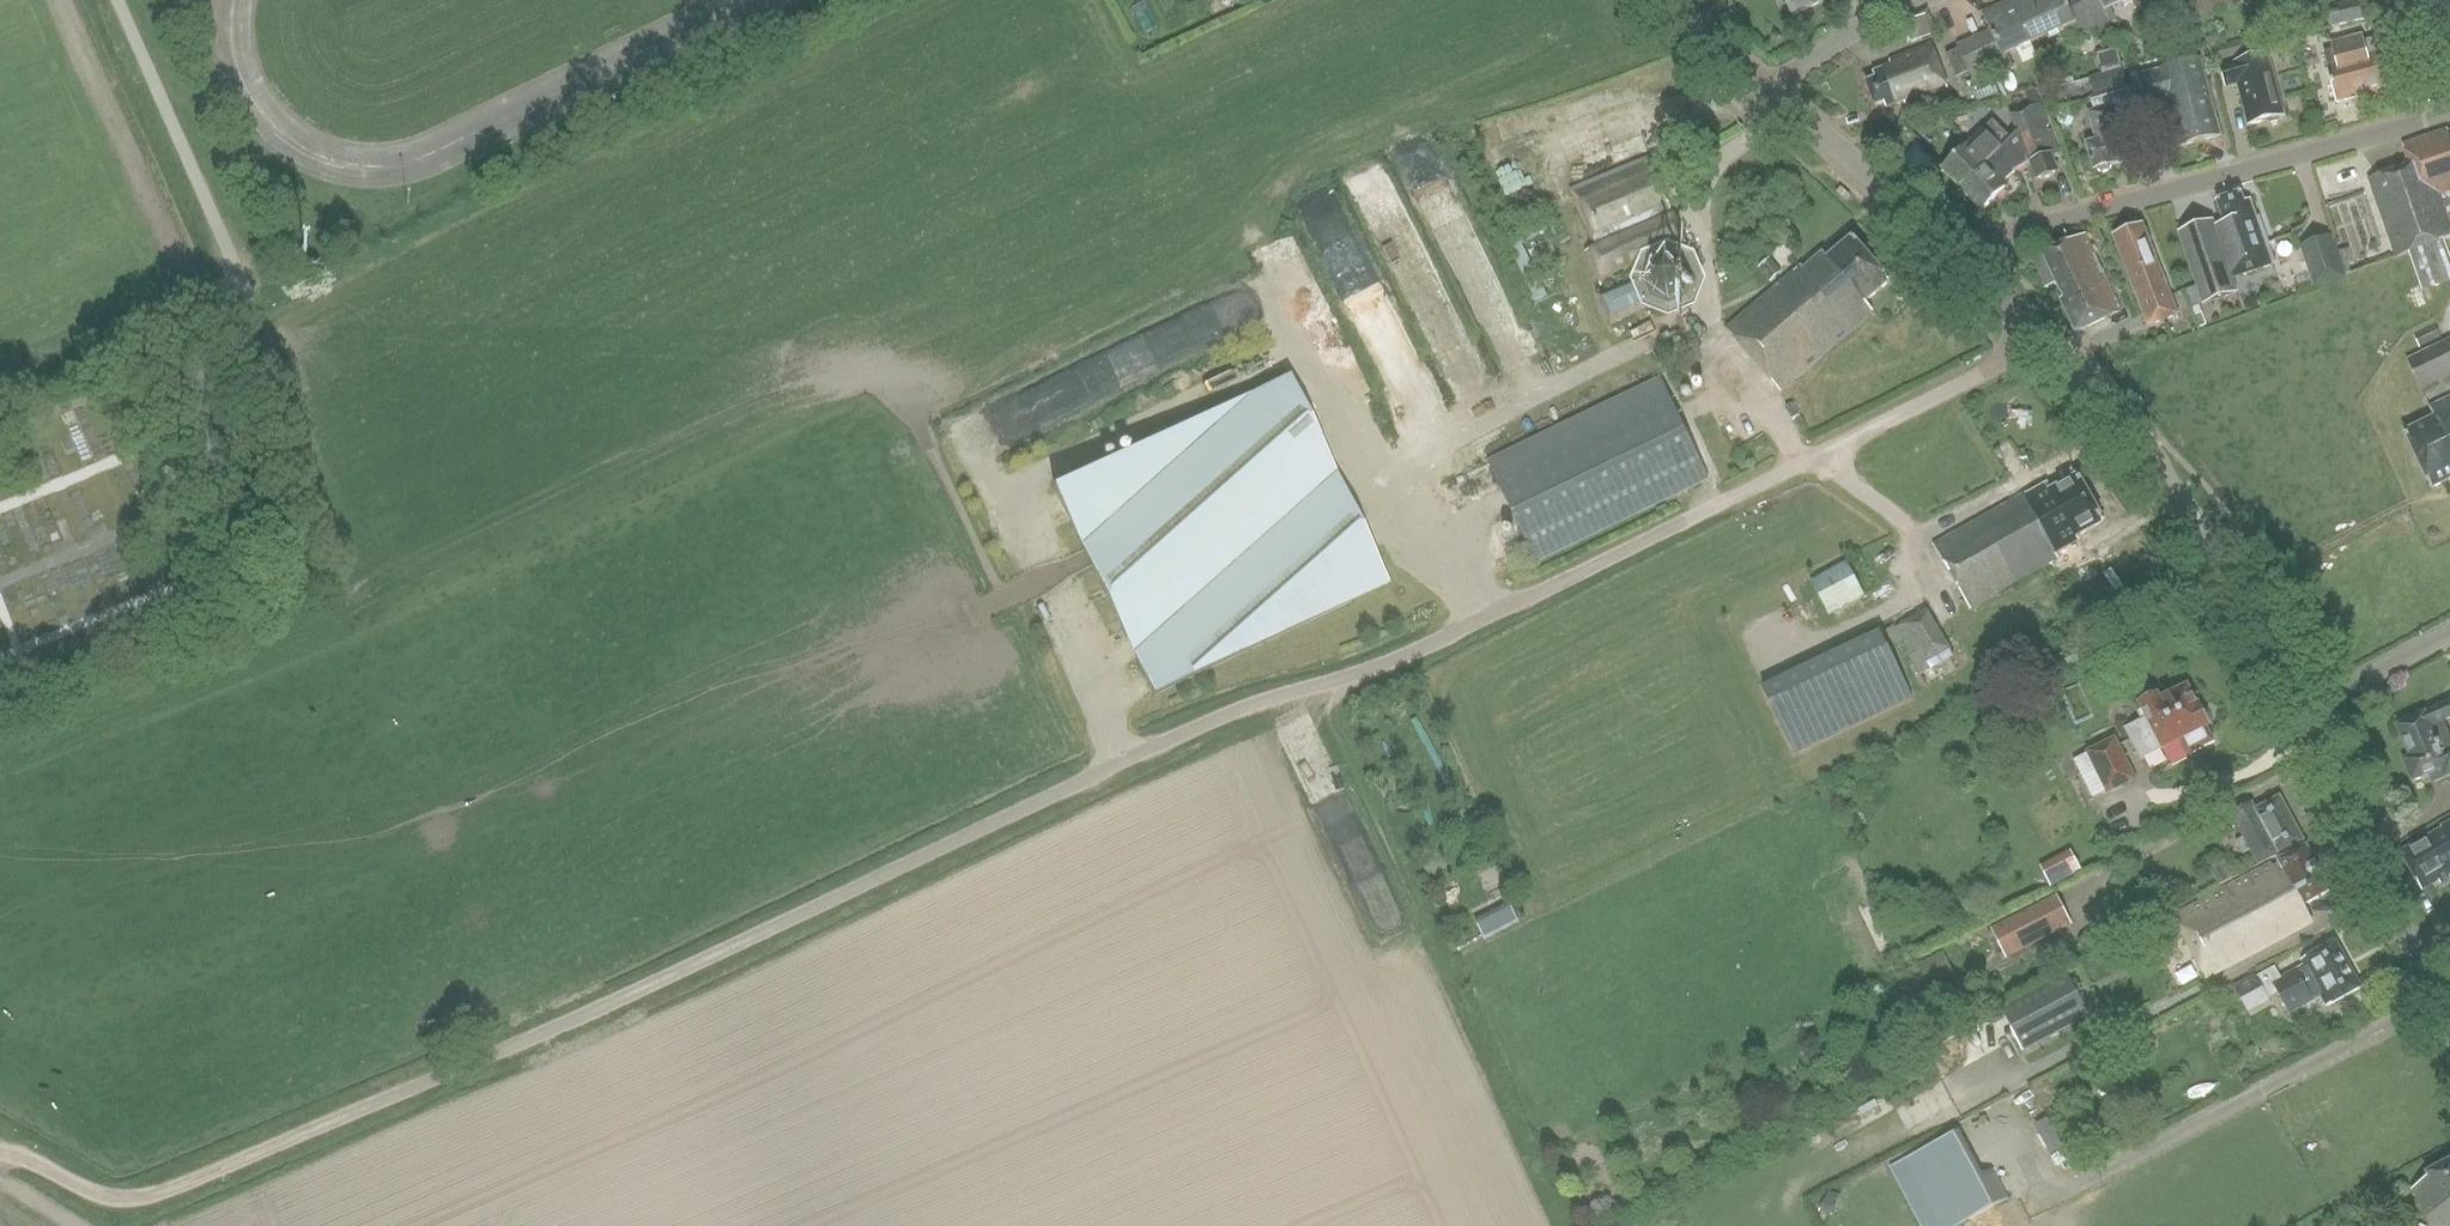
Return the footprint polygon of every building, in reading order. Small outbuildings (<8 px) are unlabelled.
[(1794,15),(1827,0),(1787,0),(1794,15)] [(2028,0),(2018,0),(1984,16),(1992,33),(1976,40),(1994,78),(2014,69),(2008,56),(2032,45),(2024,28),(2037,22),(2028,0)] [(2096,32),(2082,0),(2028,0),(2037,22),(2024,28),(2032,45),(2070,27),(2076,41),(2096,32)] [(2096,32),(2117,22),(2110,9),(2130,0),(2082,0),(2096,32)] [(2213,15),(2206,0),(2185,0),(2196,23),(2213,15)] [(2213,15),(2232,6),(2230,0),(2206,0),(2213,15)] [(2379,8),(2336,18),(2339,29),(2382,19),(2379,8)] [(1931,13),(1908,22),(1916,42),(1939,33),(1931,13)] [(2331,46),(2333,52),(2324,54),(2337,105),(2396,91),(2387,55),(2383,56),(2379,39),(2365,43),(2363,38),(2331,46)] [(1976,87),(1994,78),(1976,40),(1948,53),(1961,83),(1972,78),(1976,87)] [(1874,75),(1876,81),(1867,85),(1876,107),(1885,104),(1887,109),(1904,103),(1905,106),(1948,90),(1932,48),(1890,64),(1892,68),(1874,75)] [(2123,48),(2099,54),(2104,71),(2128,65),(2123,48)] [(2273,77),(2261,80),(2256,60),(2221,70),(2227,91),(2239,87),(2250,128),(2284,119),(2273,77)] [(2201,62),(2139,78),(2148,111),(2170,105),(2182,148),(2221,138),(2201,62)] [(2124,72),(2099,79),(2104,93),(2128,86),(2124,72)] [(2052,73),(2035,79),(2039,89),(2055,83),(2052,73)] [(2089,115),(2097,142),(2086,145),(2094,172),(2138,159),(2130,133),(2121,135),(2113,108),(2132,102),(2128,88),(2090,99),(2094,113),(2089,115)] [(2013,117),(2019,135),(2031,166),(2037,179),(2043,181),(2053,178),(2056,172),(2051,159),(2058,157),(2039,107),(2013,117)] [(1943,172),(1962,192),(2003,151),(1984,132),(1943,172)] [(2397,260),(2414,253),(2449,240),(2449,223),(2441,196),(2449,193),(2449,135),(2448,135),(2447,132),(2402,148),(2409,167),(2369,181),(2397,260)] [(2016,174),(2031,166),(2019,135),(2003,151),(1962,192),(1983,213),(2008,189),(2005,186),(2016,174)] [(1655,171),(1577,204),(1593,244),(1672,211),(1655,171)] [(2215,228),(2213,222),(2180,234),(2204,305),(2237,294),(2232,281),(2275,266),(2259,219),(2256,220),(2250,202),(2245,204),(2242,195),(2217,203),(2225,224),(2215,228)] [(1672,214),(1585,251),(1599,284),(1686,247),(1672,214)] [(2179,317),(2144,228),(2114,239),(2149,329),(2179,317)] [(1802,265),(1728,328),(1781,390),(1875,310),(1868,301),(1892,281),(1854,236),(1829,257),(1825,251),(1805,268),(1802,265)] [(2121,313),(2086,236),(2042,256),(2065,300),(2061,302),(2077,334),(2121,313)] [(2349,280),(2336,237),(2306,247),(2318,289),(2349,280)] [(2414,253),(2427,292),(2449,284),(2449,240),(2414,253)] [(1653,265),(1647,281),(1654,297),(1672,304),(1688,297),(1693,279),(1687,265),(1671,258),(1653,265)] [(1788,274),(1775,258),(1763,269),(1775,284),(1788,274)] [(1640,277),(1599,295),(1611,323),(1652,305),(1640,277)] [(2203,313),(2196,316),(2202,328),(2208,326),(2203,313)] [(2441,326),(2417,336),(2422,346),(2445,335),(2441,326)] [(2413,360),(2430,393),(2449,382),(2449,340),(2413,360)] [(1214,382),(1219,393),(1248,381),(1243,370),(1214,382)] [(1056,492),(1154,696),(1389,584),(1291,379),(1056,492)] [(1252,382),(1213,394),(1217,407),(1256,396),(1252,382)] [(1662,382),(1490,467),(1519,525),(1506,531),(1511,540),(1523,534),(1538,563),(1710,479),(1662,382)] [(2435,420),(2404,435),(2431,492),(2449,482),(2449,399),(2430,409),(2435,420)] [(1802,418),(1795,404),(1787,408),(1794,422),(1802,418)] [(2021,496),(1934,545),(1970,608),(2059,558),(2058,556),(2083,542),(2079,535),(2107,520),(2081,473),(2053,489),(2049,483),(2034,492),(2033,490),(2021,496)] [(1855,563),(1815,585),(1834,618),(1873,596),(1855,563)] [(1954,654),(1931,611),(1901,628),(1925,670),(1954,654)] [(1764,688),(1795,753),(1807,748),(1914,697),(1883,632),(1775,683),(1764,688)] [(2149,717),(2126,728),(2141,758),(2163,748),(2164,749),(2180,741),(2188,757),(2217,743),(2208,724),(2211,716),(2207,708),(2198,704),(2189,685),(2162,699),(2159,694),(2141,703),(2149,717)] [(2396,728),(2410,759),(2403,762),(2413,784),(2430,777),(2433,786),(2449,778),(2449,739),(2443,723),(2449,719),(2449,704),(2396,728)] [(2134,777),(2115,737),(2088,750),(2108,790),(2134,777)] [(2258,808),(2254,802),(2235,813),(2261,862),(2307,838),(2283,795),(2258,808)] [(2401,854),(2422,891),(2440,882),(2442,885),(2449,880),(2449,878),(2449,877),(2449,824),(2441,829),(2442,831),(2401,854)] [(2334,889),(2310,844),(2177,916),(2182,927),(2209,974),(2316,920),(2308,904),(2334,889)] [(2072,852),(2040,868),(2050,887),(2081,872),(2072,852)] [(2233,880),(2224,862),(2210,869),(2219,887),(2233,880)] [(2055,895),(1992,929),(2007,957),(2071,924),(2055,895)] [(1481,923),(1488,936),(1522,918),(1514,905),(1481,923)] [(2306,962),(2276,978),(2292,1009),(2323,993),(2328,1004),(2364,985),(2340,940),(2304,959),(2306,962)] [(1941,951),(1900,972),(1911,994),(1952,974),(1941,951)] [(2021,1048),(2092,1011),(2072,972),(2001,1010),(2021,1048)] [(2250,1014),(2271,1002),(2256,976),(2235,988),(2250,1014)] [(1942,1033),(1934,1009),(1919,1014),(1927,1038),(1942,1033)] [(1984,1173),(1964,1129),(1896,1160),(1926,1225),(1954,1225),(2014,1199),(1999,1166),(1984,1173)] [(2431,1176),(2415,1185),(2435,1221),(2432,1223),(2433,1225),(2449,1225),(2449,1160),(2428,1171),(2431,1176)]
